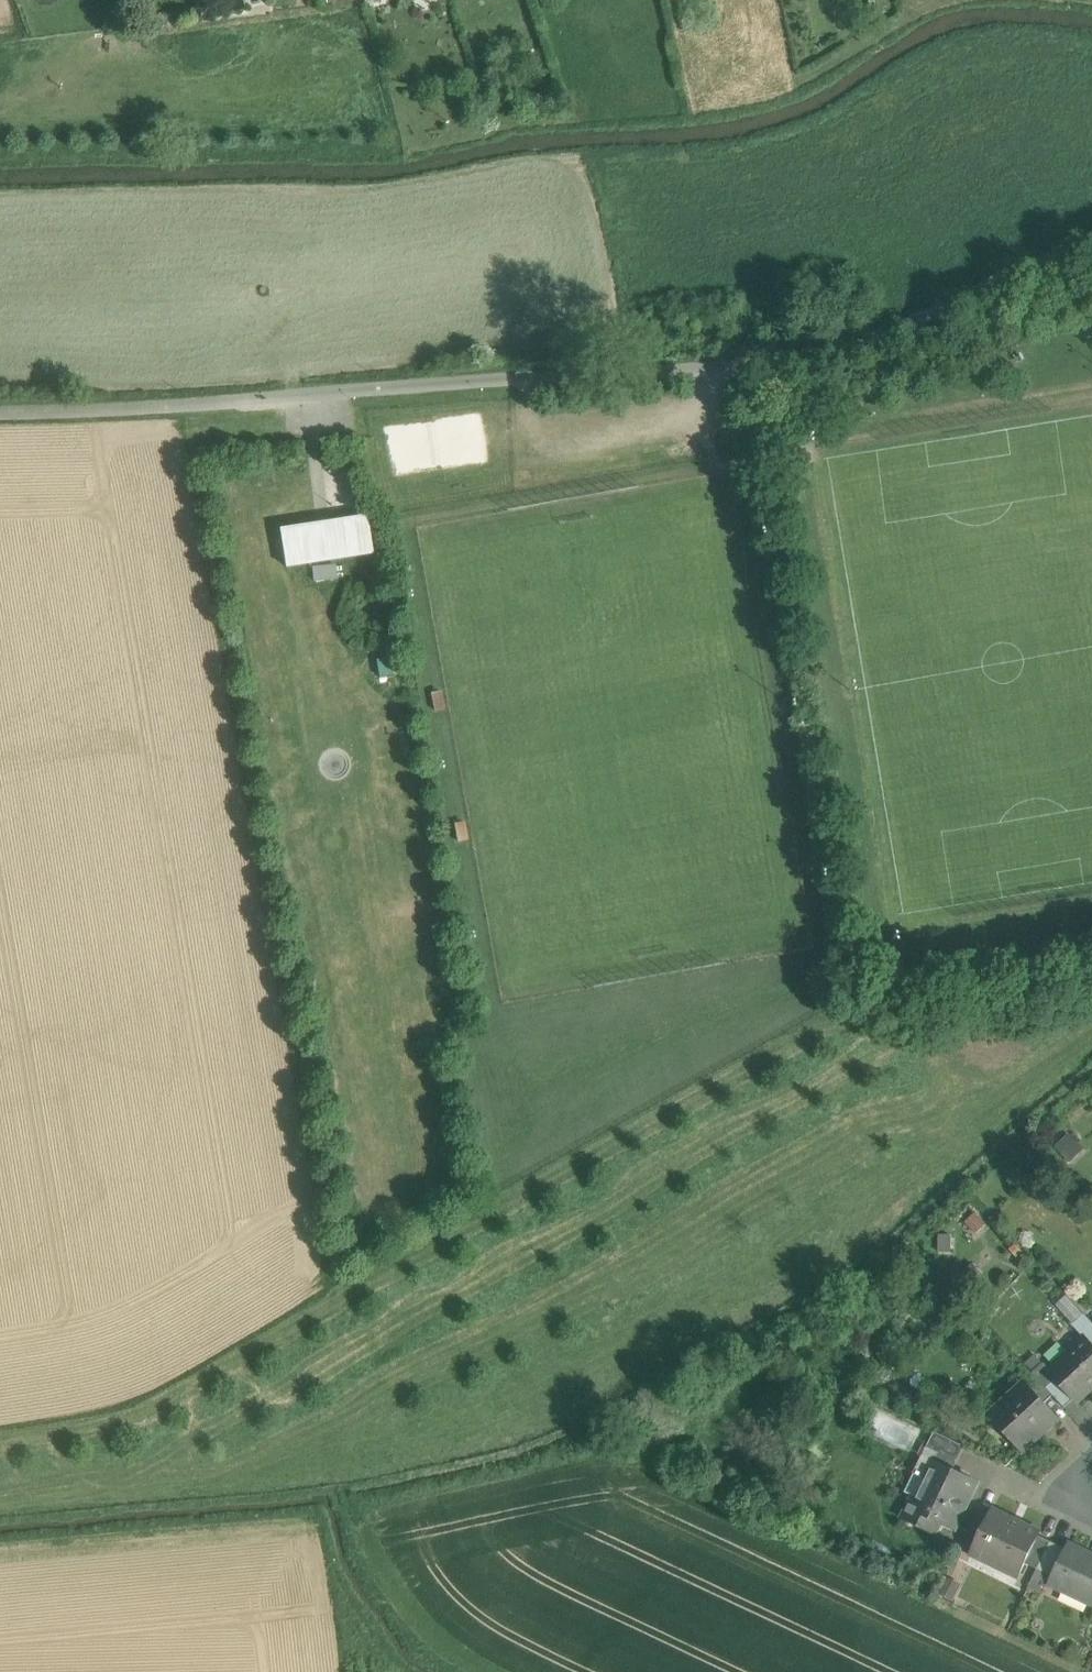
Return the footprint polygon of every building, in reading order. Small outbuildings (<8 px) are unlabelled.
[(366,518),(281,531),(287,567),(372,554),(366,518)] [(1085,1314),(1073,1325),(1085,1338),(1086,1337),(1091,1343),(1091,1321),(1085,1314)] [(1050,1371),(1057,1379),(1075,1399),(1078,1402),(1091,1389),(1091,1343),(1086,1337),(1085,1338),(1051,1370),(1050,1371)] [(1044,1364),(1033,1374),(1047,1388),(1057,1379),(1050,1371),(1051,1370),(1044,1364)] [(1047,1388),(1033,1374),(1024,1382),(1044,1404),(1054,1395),(1047,1388)] [(1075,1399),(1057,1379),(1047,1388),(1054,1395),(1065,1408),(1075,1399)] [(1055,1423),(1021,1385),(994,1410),(1028,1448),(1055,1423)] [(923,1457),(936,1432),(873,1402),(861,1427),(923,1457)] [(965,1447),(936,1432),(923,1457),(938,1465),(939,1463),(954,1470),(965,1447)] [(954,1470),(939,1463),(938,1465),(923,1457),(906,1492),(915,1497),(904,1519),(935,1534),(940,1524),(954,1530),(978,1481),(954,1470)] [(991,1515),(979,1509),(967,1535),(978,1541),(991,1515)] [(1019,1526),(992,1513),(991,1515),(978,1541),(974,1550),(996,1561),(994,1565),(1019,1577),(1026,1564),(1039,1536),(1041,1532),(1021,1522),(1019,1526)] [(1039,1536),(1026,1564),(1038,1569),(1051,1542),(1039,1536)] [(1038,1569),(1049,1575),(1053,1577),(1067,1549),(1051,1542),(1038,1569)] [(1069,1545),(1067,1549),(1053,1577),(1049,1575),(1046,1581),(1091,1603),(1091,1556),(1069,1545)] [(1046,1581),(1049,1575),(1038,1569),(1029,1588),(1040,1593),(1046,1581)]
